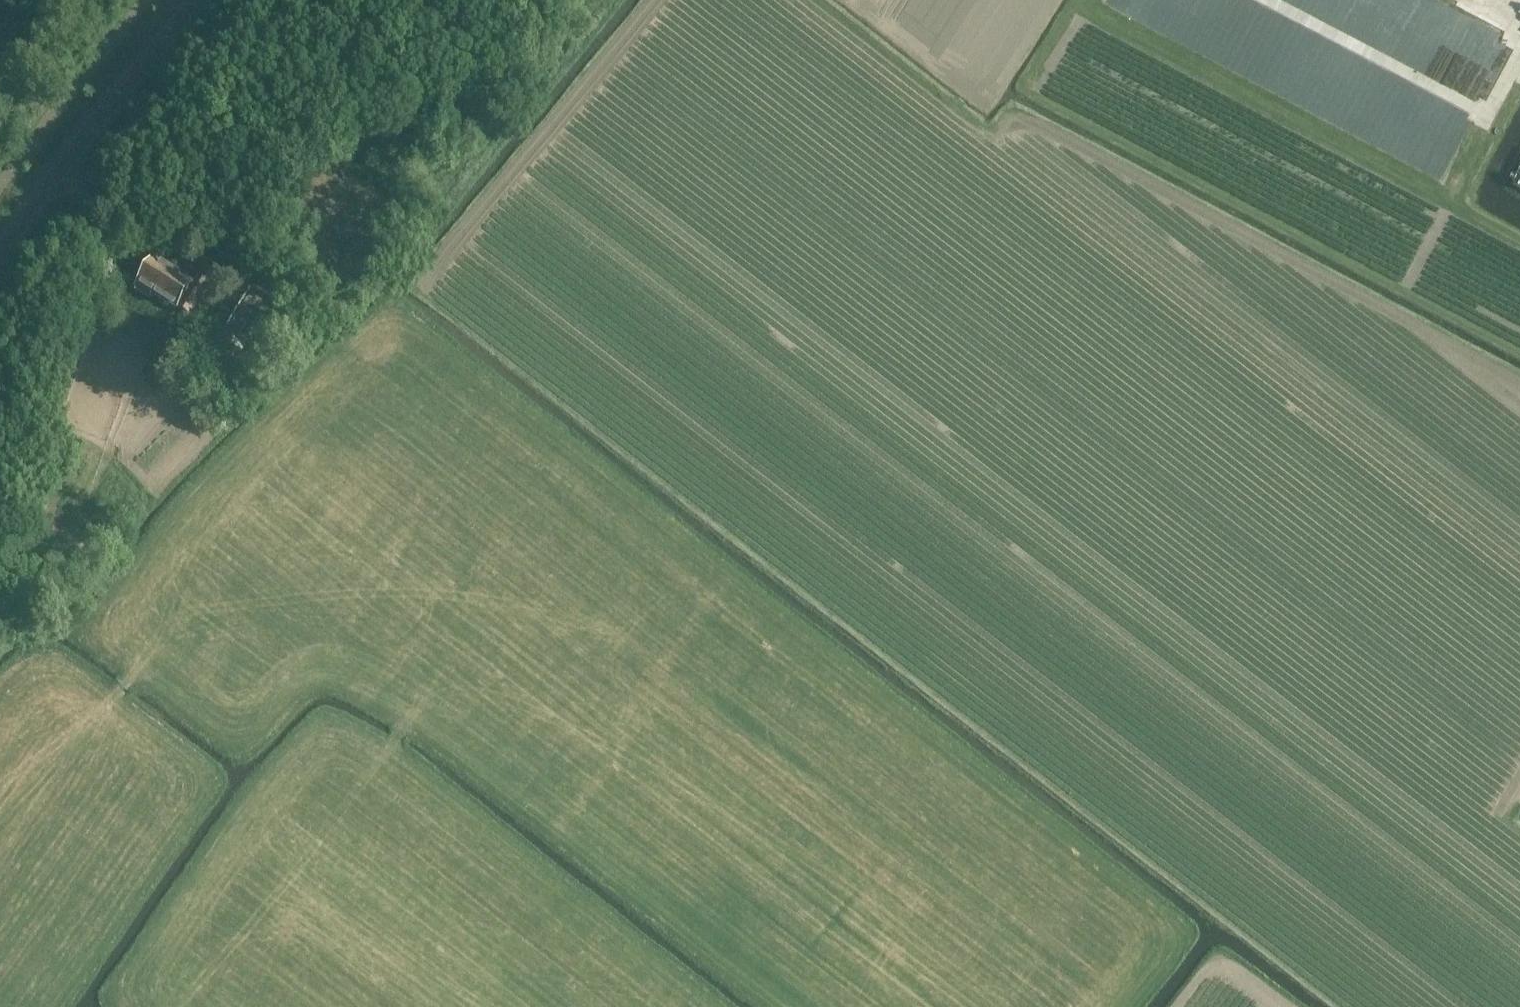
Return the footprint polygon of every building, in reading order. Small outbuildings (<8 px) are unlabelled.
[(197,319),(204,307),(215,290),(209,287),(211,283),(197,274),(191,283),(151,259),(135,286),(151,297),(153,294),(178,310),(179,309),(191,317),(192,316),(197,319)] [(224,327),(237,306),(225,299),(213,319),(224,327)] [(236,354),(243,350),(233,335),(226,339),(236,354)]
